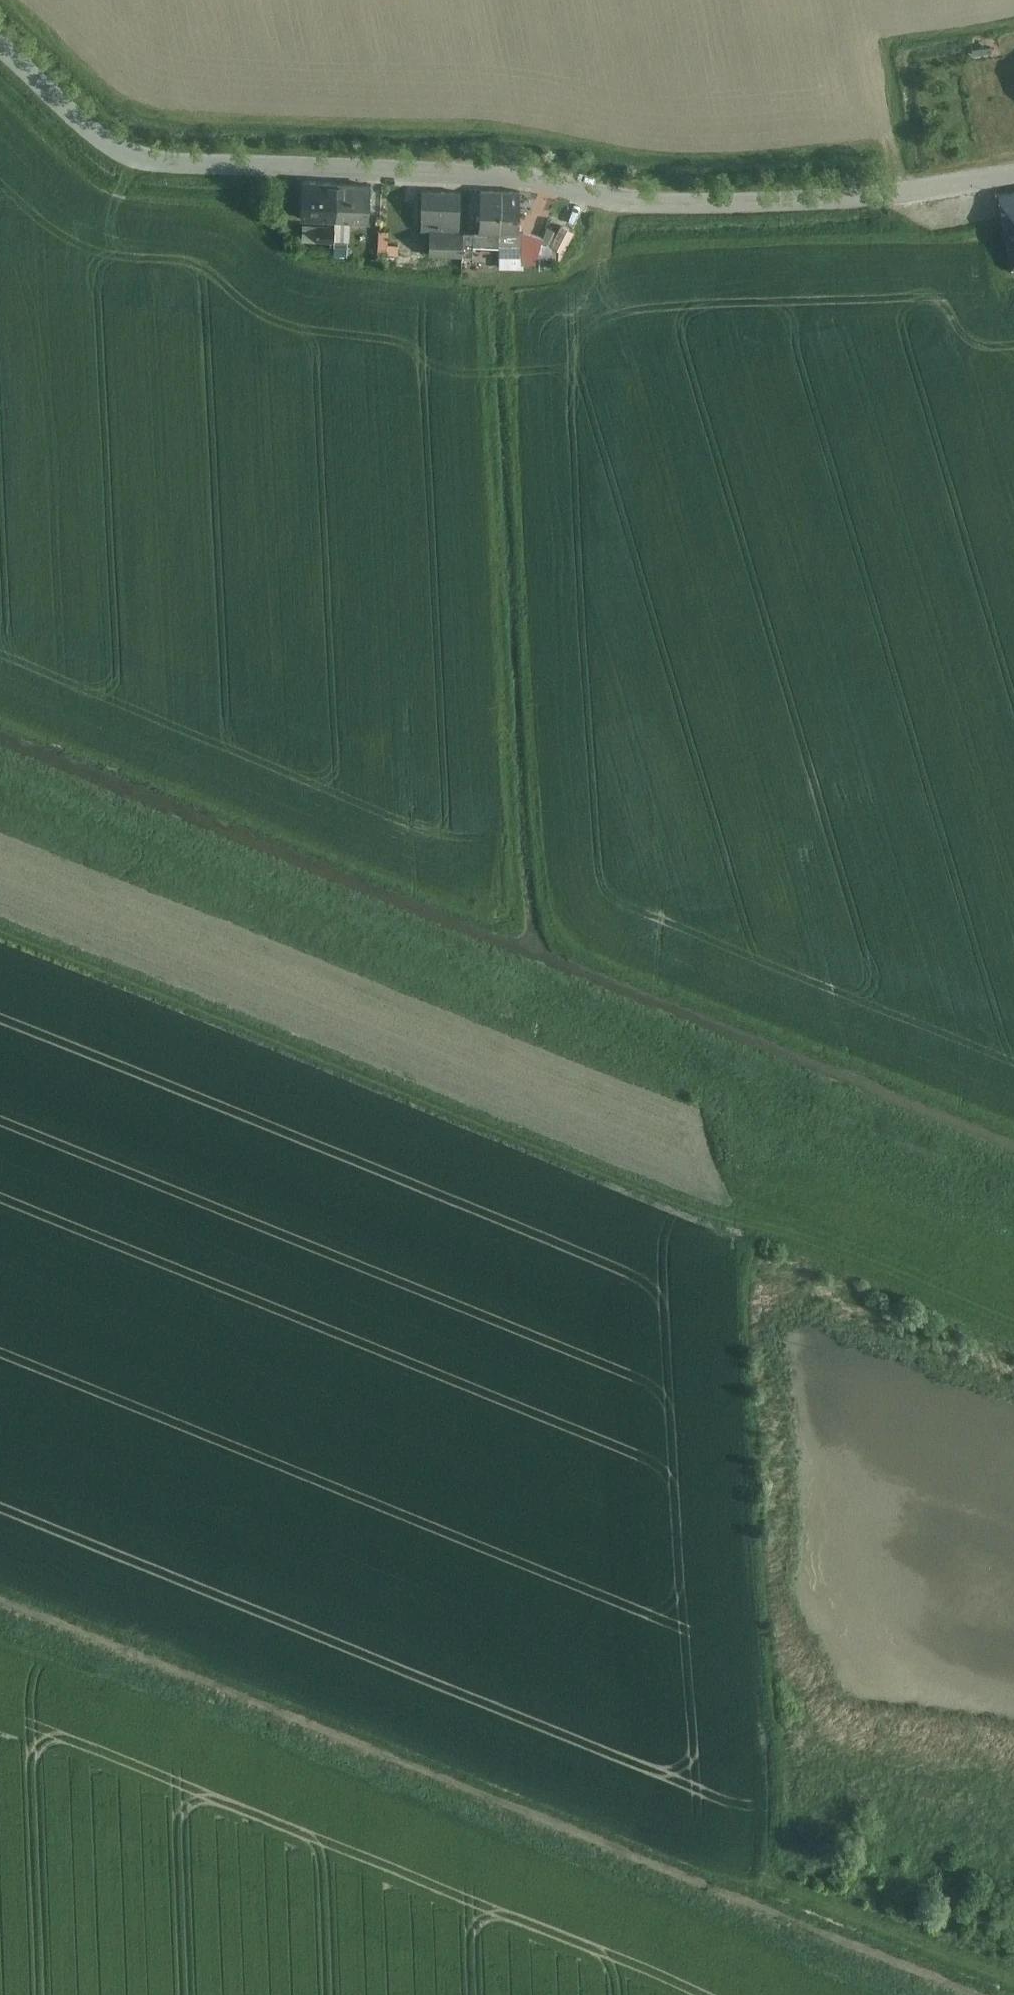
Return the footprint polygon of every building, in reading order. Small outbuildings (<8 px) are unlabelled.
[(306,183),(304,222),(336,224),(338,184),(306,183)] [(338,184),(336,224),(368,225),(370,186),(338,184)] [(1001,189),(1013,268),(1013,187),(1001,189)] [(526,233),(524,192),(502,194),(504,234),(526,233)] [(466,256),(467,195),(421,194),(420,233),(432,233),(431,256),(466,256)] [(504,234),(502,194),(480,195),(482,235),(504,234)] [(392,230),(378,230),(378,253),(393,253),(392,230)]
